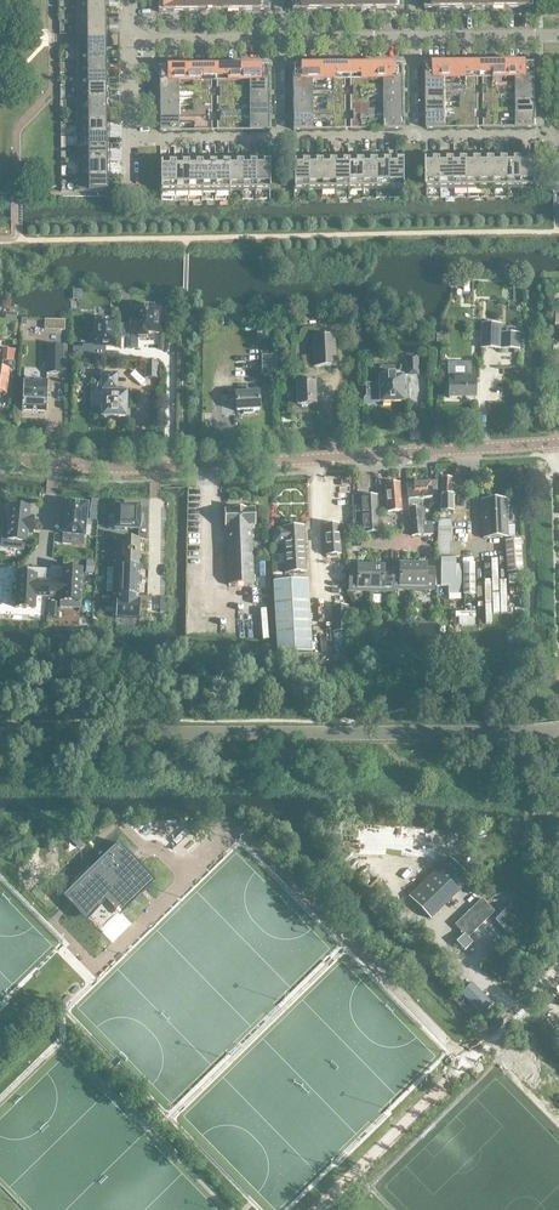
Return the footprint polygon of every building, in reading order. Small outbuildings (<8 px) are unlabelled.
[(105,0),(76,0),(76,9),(105,9),(105,0)] [(186,0),(159,0),(159,12),(186,12),(186,0)] [(240,0),(186,0),(186,12),(240,11),(240,0)] [(268,4),(268,0),(240,0),(240,11),(268,11),(268,4)] [(320,0),(292,0),(292,11),(320,11),(320,0)] [(401,3),(401,0),(374,0),(374,10),(401,10),(401,3)] [(453,0),(426,0),(426,9),(453,9),(453,0)] [(507,0),(453,0),(453,9),(507,9),(507,0)] [(535,1),(535,0),(507,0),(507,9),(535,8),(535,1)] [(106,21),(105,9),(76,9),(76,22),(106,21)] [(106,42),(106,34),(106,21),(76,22),(77,35),(87,34),(87,42),(87,48),(77,48),(77,61),(106,61),(106,42)] [(106,73),(106,61),(77,61),(77,73),(106,73)] [(508,78),(508,64),(454,65),(454,79),(460,79),(460,78),(478,78),(483,78),(502,77),(502,78),(508,78)] [(535,77),(535,70),(535,64),(508,64),(508,78),(516,78),(516,77),(535,77)] [(402,79),(402,65),(374,66),(375,79),(383,79),(402,79)] [(454,79),(454,65),(426,65),(426,78),(446,78),(446,79),(454,79)] [(320,80),(320,66),(293,67),(293,80),(312,79),(312,80),(320,80)] [(375,79),(374,66),(320,66),(320,80),(326,80),(326,79),(345,79),(345,80),(350,80),(350,79),(369,79),(369,80),(375,79)] [(241,81),(241,67),(187,68),(187,81),(193,81),(212,81),(217,81),(217,80),(235,80),(235,81),(241,81)] [(269,80),(269,67),(241,67),(241,81),(249,81),(249,80),(269,80)] [(187,81),(187,68),(159,68),(160,69),(160,81),(179,81),(179,82),(187,81)] [(106,85),(106,73),(77,73),(77,86),(106,85)] [(536,89),(535,77),(516,77),(516,78),(516,83),(502,83),(502,78),(502,77),(483,78),(483,85),(484,85),(486,85),(487,90),(536,89)] [(479,85),(478,78),(460,78),(460,79),(460,84),(446,84),(446,79),(446,78),(426,78),(426,91),(475,90),(475,85),(478,85),(479,85)] [(345,87),(345,80),(345,79),(326,79),(326,80),(326,85),(312,86),(312,80),(312,79),(293,80),(293,92),(342,92),(342,87),(344,87),(345,87)] [(402,91),(402,84),(402,79),(383,79),(383,85),(369,85),(369,80),(369,79),(350,79),(350,80),(350,87),(351,87),(353,87),(353,91),(402,91)] [(269,92),(269,86),(269,80),(249,80),(249,81),(249,86),(235,86),(235,81),(235,80),(217,80),(217,81),(217,88),(220,88),(220,93),(269,92)] [(212,88),(212,81),(193,81),(193,87),(179,87),(179,82),(179,81),(160,81),(160,94),(209,93),(209,88),(211,88),(212,88)] [(106,98),(106,85),(77,86),(77,98),(106,98)] [(502,102),(502,96),(516,95),(516,102),(536,102),(536,89),(487,90),(487,95),(484,95),(483,95),(484,102),(502,102)] [(446,103),(446,96),(460,96),(460,103),(479,102),(479,95),(478,95),(476,95),(475,90),(426,91),(427,103),(446,103)] [(369,104),(369,97),(383,97),(383,103),(402,103),(402,91),(353,91),(353,96),(351,96),(350,96),(350,104),(369,104)] [(235,105),(235,98),(250,98),(250,105),(269,105),(269,92),(220,93),(220,98),(218,98),(217,98),(217,105),(235,105)] [(312,104),(312,98),(327,97),(327,104),(345,104),(345,96),(344,96),(342,96),(342,92),(293,92),(293,104),(312,104)] [(179,106),(179,99),(193,99),(193,105),(212,105),(212,98),(211,98),(209,98),(209,93),(160,94),(160,106),(179,106)] [(107,110),(106,98),(77,98),(77,110),(107,110)] [(479,110),(479,102),(460,103),(460,109),(446,109),(446,103),(427,103),(427,115),(476,115),(476,110),(478,110),(479,110)] [(536,114),(536,102),(516,102),(517,108),(502,108),(502,102),(484,102),(484,110),(487,110),(487,115),(536,114)] [(402,116),(402,109),(402,103),(383,103),(383,110),(369,110),(369,104),(350,104),(350,112),(351,112),(351,111),(353,111),(353,116),(402,116)] [(345,112),(345,104),(327,104),(327,110),(312,110),(312,104),(293,104),(294,117),(342,116),(342,112),(345,112)] [(212,113),(212,105),(193,105),(193,112),(179,112),(179,106),(160,106),(160,118),(209,118),(209,113),(211,113),(212,113)] [(269,117),(269,111),(269,105),(250,105),(250,111),(236,111),(235,105),(217,105),(217,113),(218,113),(220,113),(220,118),(269,117)] [(107,122),(107,110),(77,110),(77,123),(107,122)] [(502,127),(502,121),(517,121),(517,126),(516,126),(516,127),(536,127),(536,114),(487,115),(487,120),(485,120),(485,119),(484,119),(484,128),(503,128),(503,127),(502,127)] [(446,127),(446,121),(460,121),(460,127),(460,128),(479,128),(479,119),(478,119),(478,120),(476,120),(476,115),(427,115),(427,128),(446,128),(446,127)] [(313,129),(313,123),(327,123),(327,128),(327,130),(346,129),(346,121),(345,121),(342,121),(342,116),(294,117),(294,130),(313,130),(313,129)] [(369,128),(369,122),(383,122),(383,128),(383,129),(403,129),(402,116),(353,116),(353,121),(351,121),(350,121),(350,129),(369,129),(369,128)] [(236,130),(236,124),(250,123),(250,129),(250,130),(269,130),(269,117),(220,118),(220,122),(218,122),(217,122),(217,131),(236,131),(236,130)] [(179,130),(179,124),(194,124),(194,130),(193,130),(193,131),(212,131),(212,122),(211,122),(211,123),(209,123),(209,118),(160,118),(160,130),(160,131),(180,131),(180,130),(179,130)] [(107,135),(107,122),(77,123),(78,135),(107,135)] [(107,147),(107,135),(78,135),(78,147),(107,147)] [(107,162),(107,147),(78,147),(78,162),(107,162)] [(495,187),(495,157),(482,158),(482,187),(495,187)] [(509,187),(508,157),(495,157),(495,187),(509,187)] [(522,187),(522,157),(508,157),(509,187),(522,187)] [(536,187),(536,157),(522,157),(522,187),(536,187)] [(441,188),(441,158),(427,158),(427,188),(441,188)] [(455,188),(455,158),(441,158),(441,188),(455,188)] [(468,187),(468,158),(455,158),(455,188),(468,187)] [(482,187),(482,158),(468,158),(468,187),(482,187)] [(322,189),(322,159),(308,160),(308,189),(322,189)] [(335,189),(335,159),(322,159),(322,189),(335,189)] [(349,189),(348,159),(335,159),(335,189),(349,189)] [(362,189),(362,159),(348,159),(349,189),(362,189)] [(376,188),(375,159),(362,159),(362,189),(376,188)] [(389,188),(389,159),(375,159),(376,188),(389,188)] [(403,188),(403,159),(389,159),(389,188),(403,188)] [(229,190),(229,160),(215,161),(216,190),(229,190)] [(243,190),(242,160),(229,160),(229,190),(243,190)] [(256,190),(256,160),(242,160),(243,190),(256,190)] [(270,190),(270,160),(256,160),(256,190),(270,190)] [(308,189),(308,160),(294,160),(294,189),(308,189)] [(175,191),(175,161),(161,161),(161,191),(175,191)] [(189,190),(188,161),(175,161),(175,191),(189,190)] [(202,190),(202,161),(188,161),(189,190),(202,190)] [(216,190),(215,161),(202,161),(202,190),(216,190)] [(107,176),(107,162),(78,162),(78,177),(107,176)] [(107,191),(107,176),(78,177),(78,192),(107,191)] [(147,333),(159,333),(160,307),(132,307),(132,330),(138,330),(138,337),(147,337),(147,333)] [(114,346),(114,319),(97,319),(96,336),(93,336),(93,346),(114,346)] [(122,322),(121,336),(130,336),(131,323),(122,322)] [(501,349),(502,334),(502,325),(483,324),(482,348),(501,349)] [(521,350),(521,334),(502,334),(501,349),(521,350)] [(336,366),(335,337),(313,338),(314,367),(336,366)] [(62,374),(62,373),(63,356),(63,346),(47,345),(47,373),(62,374)] [(12,371),(14,356),(4,355),(2,370),(10,371),(12,371)] [(277,375),(276,356),(262,356),(262,375),(277,375)] [(418,375),(417,356),(407,356),(408,375),(418,375)] [(157,361),(146,361),(146,378),(157,378),(157,361)] [(2,370),(0,369),(0,394),(6,395),(10,371),(2,370)] [(403,402),(402,374),(380,375),(380,385),(367,385),(367,397),(365,400),(364,401),(364,402),(365,403),(365,404),(366,405),(368,406),(369,406),(370,406),(371,406),(372,405),(373,405),(373,404),(374,403),(383,402),(383,405),(391,404),(390,402),(403,402)] [(476,398),(475,381),(471,381),(471,376),(449,376),(449,398),(476,398)] [(316,405),(315,379),(306,379),(306,384),(297,384),(298,406),(300,406),(302,407),(307,407),(308,405),(316,405)] [(47,412),(48,381),(23,380),(22,411),(47,412)] [(260,410),(259,392),(236,394),(237,411),(243,411),(243,414),(253,413),(253,410),(260,410)] [(126,417),(126,394),(103,393),(102,417),(126,417)] [(455,496),(455,491),(452,491),(452,479),(441,478),(441,496),(440,496),(440,513),(453,513),(453,496),(455,496)] [(438,500),(438,481),(432,481),(419,482),(421,499),(432,499),(432,500),(438,500)] [(421,499),(419,482),(407,483),(408,500),(421,499)] [(398,484),(384,485),(386,513),(401,512),(398,484)] [(361,490),(346,490),(347,518),(362,518),(361,490)] [(433,534),(432,521),(432,519),(426,520),(425,507),(421,508),(421,499),(408,500),(409,505),(417,504),(417,508),(409,508),(411,536),(420,535),(421,547),(436,546),(435,534),(433,534)] [(507,529),(507,507),(510,506),(509,500),(482,501),(483,539),(508,538),(508,537),(507,529)] [(66,503),(63,535),(84,537),(87,505),(85,505),(85,502),(77,501),(76,504),(66,503)] [(124,506),(116,506),(115,529),(138,530),(138,537),(147,537),(148,509),(140,509),(140,506),(132,506),(124,506)] [(30,509),(10,507),(9,522),(4,521),(3,535),(7,535),(7,541),(6,548),(23,550),(24,543),(26,543),(27,534),(32,534),(34,519),(29,518),(30,509)] [(254,584),(252,529),(255,529),(254,526),(255,526),(254,510),(225,511),(226,527),(229,585),(254,584)] [(341,554),(339,525),(324,526),(326,555),(341,554)] [(306,572),(304,527),(283,528),(285,573),(306,572)] [(451,536),(451,531),(451,528),(438,528),(438,536),(451,536)] [(450,557),(451,536),(438,536),(438,557),(441,557),(450,557)] [(121,539),(120,566),(139,567),(140,540),(121,539)] [(521,560),(520,540),(508,541),(509,561),(521,560)] [(450,565),(450,557),(441,557),(441,565),(450,565)] [(523,574),(522,560),(521,560),(509,561),(510,575),(523,574)] [(413,590),(413,564),(400,564),(400,568),(392,568),(392,570),(392,589),(413,590)] [(434,590),(435,568),(426,568),(427,565),(413,564),(413,590),(434,590)] [(474,575),(474,564),(463,564),(463,575),(474,575)] [(461,565),(450,565),(441,565),(441,577),(442,586),(461,586),(461,565)] [(139,578),(139,567),(120,566),(113,566),(112,595),(118,595),(138,596),(138,594),(139,584),(141,584),(141,578),(139,578)] [(370,592),(371,566),(357,566),(357,569),(349,569),(349,591),(370,592)] [(392,570),(384,570),(384,566),(371,566),(370,592),(392,592),(392,589),(392,570)] [(62,582),(49,582),(48,598),(61,598),(61,601),(61,607),(80,608),(80,602),(81,593),(81,588),(81,584),(81,580),(82,570),(62,569),(62,582)] [(48,598),(49,582),(36,581),(37,576),(17,575),(17,584),(12,584),(11,598),(16,599),(15,607),(24,608),(26,609),(26,608),(35,608),(36,597),(48,598)] [(474,591),(474,575),(463,575),(463,591),(464,591),(474,591)] [(311,653),(308,581),(273,582),(277,655),(311,653)] [(116,599),(115,619),(116,619),(116,618),(139,619),(139,620),(140,620),(140,614),(140,606),(141,600),(140,600),(140,601),(138,601),(138,597),(139,597),(139,596),(138,596),(118,595),(118,596),(118,600),(117,600),(117,599),(116,599)] [(56,616),(57,601),(48,601),(48,615),(56,616)] [(347,607),(333,607),(334,631),(347,631),(347,607)] [(476,623),(476,611),(459,610),(459,622),(476,623)] [(357,826),(356,850),(429,852),(430,828),(357,826)] [(120,844),(67,896),(102,932),(155,880),(120,844)] [(430,919),(469,882),(471,880),(461,869),(450,859),(409,898),(420,909),(430,919)] [(468,938),(491,916),(507,933),(529,911),(517,899),(499,917),(482,899),(455,925),(464,934),(456,942),(464,951),(473,943),(468,938)] [(493,1004),(472,983),(462,993),(482,1014),(493,1004)]
